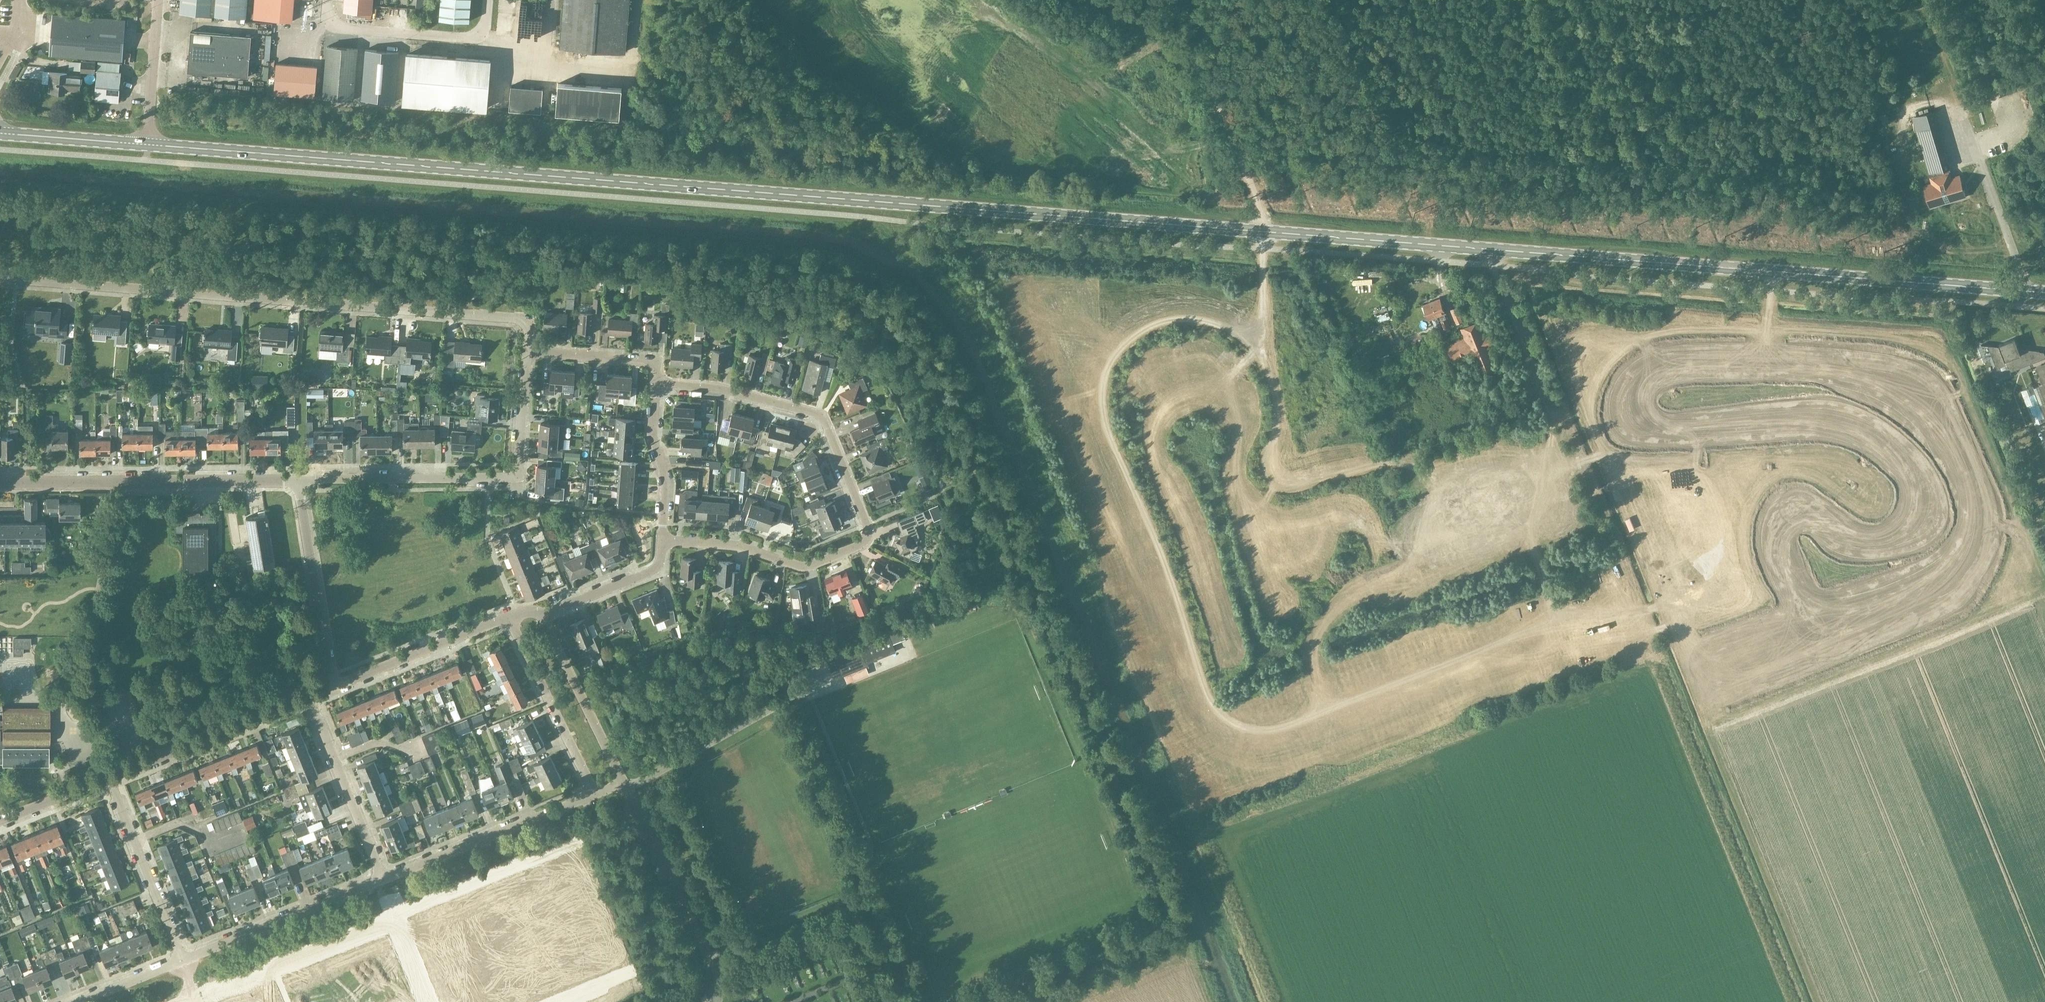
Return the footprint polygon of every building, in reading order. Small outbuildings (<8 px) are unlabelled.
[(247,0),(181,0),(180,13),(246,18),(247,0)] [(253,19),(292,22),(294,0),(255,0),(253,19)] [(372,5),(373,0),(344,0),(343,12),(372,14),(372,5)] [(438,19),(468,21),(470,0),(440,0),(438,19)] [(627,0),(563,0),(559,47),(623,52),(627,0)] [(407,23),(407,11),(399,11),(399,23),(407,23)] [(122,60),(124,33),(125,20),(53,14),(50,55),(122,60)] [(508,22),(495,20),(494,28),(507,30),(508,22)] [(251,36),(191,31),(187,72),(248,77),(251,36)] [(326,47),(323,97),(353,99),(357,49),(326,47)] [(398,52),(365,50),(361,99),(394,102),(398,52)] [(490,59),(442,56),(406,53),(402,103),(486,110),(490,59)] [(68,61),(68,69),(78,70),(79,61),(68,61)] [(95,73),(96,62),(81,61),(81,72),(95,73)] [(276,63),(274,94),(315,97),(317,66),(276,63)] [(14,79),(20,68),(15,65),(12,71),(14,72),(11,77),(14,79)] [(121,72),(97,70),(97,73),(90,73),(89,84),(90,84),(89,93),(95,94),(95,100),(119,102),(121,72)] [(80,77),(78,76),(66,75),(66,73),(51,72),(49,92),(65,93),(65,90),(79,91),(80,77)] [(551,94),(551,102),(556,103),(555,114),(618,119),(621,89),(557,84),(556,94),(551,94)] [(540,112),(542,88),(510,86),(508,110),(540,112)] [(1935,112),(1918,117),(1934,174),(1932,175),(1935,184),(1927,186),(1927,187),(1926,188),(1932,207),(1933,207),(1934,208),(1968,198),(1968,197),(1969,197),(1963,177),(1962,177),(1962,176),(1954,178),(1952,172),(1951,172),(1950,169),(1952,169),(1935,112)] [(1371,278),(1353,277),(1352,285),(1371,286),(1371,278)] [(574,309),(575,293),(567,292),(566,308),(574,309)] [(592,313),(595,313),(601,313),(602,299),(593,298),(592,313)] [(1444,313),(1446,313),(1440,298),(1423,305),(1429,319),(1439,315),(1441,321),(1444,329),(1450,326),(1447,319),(1446,319),(1444,313)] [(66,337),(67,320),(59,320),(60,309),(27,306),(26,329),(49,331),(49,335),(66,337)] [(1450,310),(1456,324),(1462,322),(1456,307),(1450,310)] [(566,332),(567,314),(545,312),(544,330),(566,332)] [(595,313),(592,313),(579,312),(578,332),(593,333),(595,313)] [(1379,324),(1390,319),(1387,312),(1376,316),(1379,324)] [(608,334),(631,336),(631,327),(637,327),(638,313),(630,313),(630,321),(609,319),(608,334)] [(120,315),(112,315),(106,314),(106,315),(94,314),(93,332),(116,334),(115,343),(125,344),(126,328),(127,321),(120,320),(120,315)] [(665,330),(666,316),(654,315),(653,324),(646,324),(645,341),(658,342),(659,329),(665,330)] [(1465,338),(1444,347),(1450,363),(1459,359),(1461,364),(1468,361),(1466,357),(1471,354),(1479,373),(1498,366),(1489,344),(1494,342),(1491,334),(1486,337),(1479,321),(1461,329),(1465,338)] [(174,338),(175,333),(175,326),(150,324),(148,341),(172,343),(171,352),(171,359),(180,359),(182,338),(174,338)] [(293,352),(294,336),(287,335),(287,328),(262,326),(260,344),(284,346),(284,351),(293,352)] [(236,360),(238,341),(230,341),(231,330),(223,329),(223,330),(205,329),(204,346),(228,347),(227,359),(236,360)] [(348,362),(350,346),(342,345),(343,333),(335,332),(335,333),(330,333),(330,332),(321,331),(319,349),(337,350),(336,361),(348,362)] [(397,363),(398,345),(391,345),(391,336),(379,335),(379,338),(368,337),(367,347),(366,347),(365,349),(367,349),(366,353),(385,354),(385,362),(397,363)] [(398,345),(397,363),(410,364),(411,356),(430,357),(430,354),(431,354),(432,352),(430,352),(431,341),(420,341),(420,339),(408,338),(407,346),(398,345)] [(2018,349),(2014,339),(1998,345),(1999,347),(1981,345),(1981,346),(1989,346),(2000,374),(2009,371),(2010,374),(2011,374),(2010,370),(2017,367),(2018,368),(2026,365),(2026,364),(2044,357),(2044,356),(2041,358),(2038,351),(2039,351),(2018,349)] [(482,351),(482,348),(481,348),(481,344),(464,343),(464,342),(456,341),(455,352),(447,351),(446,366),(455,367),(455,359),(480,361),(481,351),(482,351)] [(700,359),(701,345),(692,344),(691,350),(672,348),(671,365),(684,366),(684,367),(693,368),(693,358),(700,359)] [(731,357),(732,345),(720,344),(720,350),(713,350),(711,369),(723,370),(725,356),(731,357)] [(766,370),(770,355),(763,354),(762,358),(749,355),(744,374),(757,377),(759,369),(761,368),(766,370)] [(833,368),(836,358),(821,354),(819,362),(810,360),(803,389),(819,393),(826,366),(833,368)] [(772,381),(786,385),(787,381),(794,382),(800,360),(786,357),(784,364),(777,362),(772,381)] [(2036,367),(2043,384),(2033,388),(2033,386),(2020,391),(2034,425),(2044,420),(2044,363),(2036,367)] [(561,389),(563,371),(551,370),(550,382),(544,382),(543,394),(555,395),(555,389),(561,389)] [(574,384),(575,372),(563,371),(561,389),(561,397),(573,397),(573,396),(579,396),(580,384),(574,384)] [(618,396),(619,375),(607,374),(607,385),(599,384),(598,400),(611,401),(612,395),(618,396)] [(619,375),(618,396),(624,396),(623,404),(635,405),(637,387),(631,387),(632,376),(619,375)] [(840,394),(848,412),(866,405),(861,392),(867,389),(863,377),(848,383),(851,389),(840,394)] [(129,396),(129,391),(129,390),(122,390),(116,390),(116,402),(122,402),(122,396),(127,396),(129,396)] [(497,420),(499,399),(486,398),(486,397),(484,395),(477,394),(475,396),(474,404),(476,406),(480,406),(479,417),(468,416),(467,425),(481,426),(482,418),(497,420)] [(567,406),(569,400),(562,398),(560,405),(567,406)] [(237,421),(244,421),(244,401),(236,401),(237,421)] [(700,413),(701,402),(687,401),(687,407),(674,406),(673,418),(693,420),(694,413),(700,413)] [(287,427),(295,427),(295,406),(287,406),(287,427)] [(738,434),(743,416),(732,413),(727,431),(720,429),(719,435),(730,438),(731,433),(738,434)] [(875,413),(862,419),(849,424),(852,431),(854,436),(853,437),(856,444),(875,436),(872,428),(880,425),(875,413)] [(74,431),(82,431),(82,414),(74,414),(74,431)] [(53,424),(53,420),(52,415),(46,415),(46,431),(52,431),(52,448),(68,448),(68,431),(58,431),(58,424),(53,424)] [(435,432),(440,432),(440,415),(434,415),(434,428),(419,429),(419,445),(435,445),(435,432)] [(743,416),(738,434),(745,436),(743,442),(753,444),(755,438),(749,437),(754,419),(743,416)] [(138,447),(138,433),(138,425),(138,418),(133,418),(133,427),(130,427),(130,433),(122,433),(122,448),(138,447)] [(564,431),(564,425),(565,419),(550,418),(550,424),(541,423),(540,436),(564,438),(564,431)] [(615,431),(634,432),(635,420),(609,418),(609,424),(616,424),(616,431),(615,431)] [(693,426),(693,420),(673,418),(673,430),(685,431),(685,437),(698,438),(699,427),(693,426)] [(377,452),(376,435),(367,435),(367,429),(361,429),(361,419),(355,419),(355,421),(355,436),(361,436),(361,452),(377,452)] [(404,419),(398,419),(398,432),(398,435),(404,435),(404,445),(419,445),(419,429),(419,422),(404,422),(404,419)] [(355,436),(355,421),(344,421),(344,436),(355,436)] [(180,430),(176,430),(165,431),(165,423),(159,423),(159,440),(165,440),(165,453),(180,453),(180,430)] [(778,446),(783,427),(771,423),(767,436),(760,434),(756,447),(769,450),(770,444),(778,446)] [(208,447),(223,447),(223,432),(223,424),(218,424),(218,432),(208,432),(208,427),(201,428),(202,444),(208,444),(208,447)] [(223,432),(223,447),(238,447),(238,424),(233,424),(233,432),(223,432)] [(315,446),(329,446),(329,424),(324,424),(324,430),(314,430),(315,446)] [(329,424),(329,446),(343,446),(342,430),(333,430),(333,424),(329,424)] [(95,439),(95,454),(110,454),(110,441),(116,441),(116,425),(110,425),(110,431),(103,431),(103,439),(95,439)] [(138,433),(138,447),(153,447),(153,425),(148,425),(148,433),(138,433)] [(481,435),(481,426),(467,425),(467,432),(453,431),(452,449),(474,451),(475,434),(481,435)] [(793,443),(796,430),(783,427),(778,446),(786,448),(785,454),(794,457),(803,448),(799,444),(793,443)] [(180,430),(180,453),(196,453),(195,444),(202,444),(201,428),(195,428),(195,430),(180,430)] [(12,456),(12,442),(18,442),(18,429),(8,429),(8,437),(0,437),(0,456),(12,456)] [(281,450),(288,450),(288,430),(273,430),(273,438),(265,438),(265,452),(281,452),(281,450)] [(615,431),(616,431),(609,430),(608,436),(615,436),(615,443),(633,444),(634,432),(615,431)] [(95,454),(95,439),(95,431),(91,431),(91,439),(80,439),(80,454),(95,454)] [(392,452),(392,435),(376,435),(377,452),(392,452)] [(562,451),(564,438),(540,436),(539,449),(548,450),(547,456),(562,457),(562,451)] [(698,438),(685,437),(682,437),(681,449),(691,450),(690,456),(707,457),(707,446),(701,445),(702,438),(698,438)] [(250,453),(265,452),(265,438),(250,438),(250,453)] [(880,451),(888,448),(884,439),(870,444),(872,450),(860,455),(868,473),(886,466),(880,451)] [(615,443),(608,442),(607,448),(614,448),(614,455),(632,456),(633,444),(615,443)] [(817,463),(819,462),(816,455),(812,451),(802,460),(805,467),(801,468),(806,480),(821,473),(817,463)] [(739,468),(748,469),(749,459),(741,458),(739,468)] [(537,478),(554,479),(555,467),(561,467),(562,461),(547,460),(547,466),(538,465),(537,478)] [(619,469),(636,470),(637,463),(620,462),(619,469)] [(730,478),(739,478),(739,467),(730,467),(730,478)] [(636,478),(636,470),(619,469),(619,476),(636,478)] [(888,480),(892,479),(889,471),(879,475),(881,481),(873,485),(879,501),(894,495),(888,480)] [(817,496),(830,490),(828,483),(826,484),(821,473),(806,480),(810,491),(814,489),(817,496)] [(635,485),(636,478),(619,476),(618,483),(635,485)] [(554,487),(554,479),(537,478),(536,491),(545,492),(544,498),(564,499),(565,488),(554,487)] [(635,492),(635,485),(618,483),(618,491),(635,492)] [(634,499),(635,492),(618,491),(617,498),(634,499)] [(697,494),(686,493),(680,492),(679,505),(685,506),(684,515),(695,516),(696,500),(697,500),(697,494)] [(706,517),(708,494),(702,494),(702,500),(697,500),(696,500),(695,516),(706,517)] [(718,495),(713,495),(708,494),(706,517),(717,518),(718,495)] [(735,497),(724,496),(718,495),(717,518),(728,518),(728,509),(734,509),(735,497)] [(756,525),(763,507),(756,505),(757,500),(747,497),(743,509),(748,511),(745,521),(756,525)] [(44,536),(46,536),(47,535),(49,534),(49,532),(50,530),(49,528),(48,527),(46,525),(44,525),(44,520),(36,520),(36,513),(36,499),(36,498),(24,498),(24,514),(0,515),(0,542),(44,541),(44,536)] [(46,499),(41,499),(41,513),(50,513),(50,510),(58,510),(58,518),(80,518),(79,502),(58,503),(58,498),(46,498),(46,499)] [(634,507),(634,499),(617,498),(617,505),(634,507)] [(820,519),(839,511),(835,500),(823,505),(820,499),(808,504),(813,514),(818,512),(820,519)] [(777,521),(781,508),(771,505),(769,509),(763,507),(756,525),(768,529),(771,519),(777,521)] [(928,508),(924,510),(928,522),(933,520),(928,508)] [(839,511),(820,519),(823,526),(818,527),(822,538),(834,533),(832,527),(844,522),(839,511)] [(919,536),(915,526),(927,521),(923,511),(898,521),(904,535),(901,536),(896,534),(891,545),(897,547),(895,552),(905,556),(907,551),(912,553),(913,553),(913,551),(916,550),(918,545),(917,542),(919,536)] [(184,570),(189,570),(209,570),(209,567),(216,567),(216,514),(175,515),(176,532),(183,532),(184,570)] [(275,566),(267,515),(267,514),(246,518),(254,569),(275,566)] [(895,521),(884,525),(887,532),(898,527),(895,521)] [(522,537),(517,526),(499,533),(504,545),(522,537)] [(623,545),(628,543),(623,530),(613,534),(615,541),(609,543),(616,560),(627,555),(623,545)] [(508,556),(526,549),(522,537),(504,545),(508,556)] [(616,560),(609,543),(603,546),(600,539),(590,544),(595,557),(601,554),(604,564),(616,560)] [(589,559),(595,557),(590,544),(579,548),(582,554),(576,557),(582,573),(593,569),(589,559)] [(531,560),(526,549),(508,556),(513,567),(531,560)] [(582,573),(576,557),(569,559),(567,553),(556,557),(562,570),(567,568),(571,577),(582,573)] [(700,586),(701,571),(695,571),(696,559),(682,558),(681,576),(689,576),(688,585),(700,586)] [(252,560),(251,561),(246,561),(247,568),(249,575),(254,574),(254,571),(252,560)] [(535,571),(531,560),(513,567),(517,578),(535,571)] [(898,578),(903,567),(891,560),(888,567),(876,560),(869,573),(888,584),(893,575),(898,578)] [(741,571),(734,571),(735,562),(718,561),(717,583),(727,583),(727,591),(739,592),(740,578),(741,571)] [(540,582),(535,571),(517,578),(522,589),(540,582)] [(825,579),(831,593),(837,591),(840,592),(845,590),(845,588),(851,585),(846,571),(825,579)] [(769,583),(770,580),(755,575),(749,594),(764,599),(765,596),(773,598),(777,586),(769,583)] [(544,593),(540,582),(522,589),(526,601),(544,593)] [(816,595),(808,596),(807,585),(791,588),(795,611),(806,609),(807,618),(819,616),(817,602),(816,595)] [(667,627),(676,623),(673,610),(667,611),(665,599),(661,600),(656,590),(632,600),(638,613),(649,608),(655,623),(664,619),(667,627)] [(852,598),(858,614),(869,609),(863,594),(852,598)] [(624,629),(633,625),(628,612),(621,615),(617,606),(609,609),(610,610),(597,615),(604,631),(622,624),(624,629)] [(595,651),(603,648),(598,635),(592,637),(585,619),(570,625),(579,647),(591,642),(595,651)] [(888,634),(826,659),(834,680),(868,666),(867,663),(895,651),(888,634)] [(22,639),(13,639),(14,655),(22,655),(22,639)] [(497,665),(507,660),(500,646),(490,652),(489,649),(482,653),(484,658),(491,654),(496,663),(497,665)] [(471,658),(464,660),(469,671),(475,669),(471,658)] [(503,679),(513,674),(507,660),(497,665),(496,663),(488,667),(491,672),(498,668),(502,677),(503,679)] [(450,679),(462,674),(458,664),(443,669),(448,680),(445,681),(449,688),(454,686),(450,679)] [(436,684),(445,681),(448,680),(443,669),(429,675),(434,686),(431,686),(434,694),(439,692),(436,684)] [(476,673),(469,675),(475,690),(481,688),(476,673)] [(510,693),(520,688),(513,674),(503,679),(502,677),(495,681),(498,686),(505,682),(509,691),(510,693)] [(422,690),(431,686),(434,686),(429,675),(415,681),(419,691),(417,692),(420,700),(425,698),(422,690)] [(407,696),(417,692),(419,691),(415,681),(400,687),(405,697),(402,698),(406,706),(411,704),(407,696)] [(483,685),(486,695),(497,691),(495,682),(483,685)] [(510,693),(509,691),(502,695),(504,700),(512,696),(517,708),(527,702),(520,688),(510,693)] [(391,714),(390,712),(387,704),(399,699),(394,689),(380,695),(384,705),(382,706),(385,714),(389,723),(393,722),(390,714),(391,714)] [(372,710),(382,706),(384,705),(380,695),(366,701),(370,711),(368,712),(371,720),(376,718),(372,710)] [(358,716),(368,712),(370,711),(366,701),(352,706),(356,717),(353,718),(357,725),(362,723),(358,716)] [(344,722),(353,718),(356,717),(352,706),(337,712),(341,722),(339,724),(342,731),(347,729),(344,722)] [(2,763),(2,765),(42,765),(48,765),(48,748),(50,748),(50,747),(49,707),(2,707),(2,719),(0,719),(0,763),(2,763)] [(482,713),(472,717),(476,727),(486,722),(482,713)] [(501,728),(513,724),(511,718),(499,722),(501,728)] [(468,719),(455,724),(458,732),(471,727),(468,719)] [(522,740),(538,732),(532,720),(513,730),(515,735),(518,733),(522,740)] [(397,743),(404,741),(398,724),(390,727),(397,743)] [(303,740),(298,727),(282,734),(276,736),(276,738),(278,741),(284,739),(287,746),(303,740)] [(352,747),(363,742),(359,731),(348,736),(352,747)] [(544,743),(538,732),(522,740),(515,743),(518,747),(524,744),(528,751),(544,743)] [(424,743),(436,738),(434,733),(422,737),(424,743)] [(277,750),(272,740),(272,738),(263,742),(268,754),(277,750)] [(426,749),(438,744),(436,738),(424,743),(426,749)] [(291,758),(308,751),(303,740),(287,746),(291,758)] [(250,759),(259,756),(261,755),(258,744),(243,750),(247,760),(245,761),(248,769),(253,767),(250,759)] [(426,749),(429,755),(441,750),(438,744),(426,749)] [(236,765),(245,761),(247,760),(243,750),(228,756),(233,766),(231,767),(233,775),(238,773),(236,765)] [(296,769),(313,763),(308,751),(291,758),(296,769)] [(362,779),(379,772),(374,760),(377,759),(375,753),(363,758),(366,763),(357,767),(362,779)] [(221,771),(231,767),(233,766),(228,756),(214,762),(218,772),(216,773),(219,781),(224,779),(221,771)] [(278,763),(275,756),(270,758),(273,765),(278,763)] [(539,776),(556,768),(550,756),(534,764),(527,768),(529,773),(536,769),(539,776)] [(431,757),(425,759),(430,771),(436,769),(431,757)] [(507,768),(519,763),(517,758),(505,762),(507,768)] [(414,763),(419,776),(425,773),(420,761),(414,763)] [(207,777),(216,773),(218,772),(214,762),(200,767),(204,778),(202,779),(205,786),(210,784),(207,777)] [(501,783),(494,785),(500,802),(513,797),(506,781),(512,779),(510,774),(507,768),(505,762),(495,766),(499,776),(498,776),(501,783)] [(267,777),(273,775),(268,763),(262,765),(267,777)] [(313,763),(296,769),(301,782),(318,775),(313,763)] [(413,778),(419,776),(414,763),(409,766),(413,778)] [(510,774),(515,772),(522,769),(519,763),(507,768),(510,774)] [(278,777),(283,775),(280,768),(275,770),(278,777)] [(545,787),(562,779),(556,768),(539,776),(534,778),(536,783),(542,780),(545,787)] [(466,769),(460,771),(469,792),(475,790),(467,770),(466,770),(466,769)] [(183,786),(181,787),(184,795),(189,792),(187,785),(198,780),(194,770),(179,776),(183,786)] [(367,790),(383,784),(379,772),(362,779),(367,790)] [(515,772),(510,774),(512,779),(514,786),(520,784),(515,772)] [(172,790),(181,787),(183,786),(179,776),(165,781),(169,792),(167,792),(170,800),(175,798),(172,790)] [(483,795),(488,807),(500,802),(494,785),(490,776),(486,778),(486,779),(480,779),(481,795),(483,795)] [(158,796),(167,792),(169,792),(165,781),(151,787),(155,797),(153,798),(156,806),(161,804),(158,796)] [(285,795),(297,790),(295,784),(283,789),(285,795)] [(372,802),(388,796),(383,784),(367,790),(372,802)] [(525,795),(520,784),(514,786),(519,798),(525,795)] [(310,805),(327,798),(322,786),(299,795),(297,790),(285,795),(287,800),(299,796),(304,808),(304,807),(310,805)] [(144,802),(153,798),(155,797),(151,787),(136,793),(140,803),(138,804),(141,812),(147,810),(144,802)] [(1005,788),(998,791),(1001,797),(1008,794),(1005,788)] [(213,792),(208,795),(211,802),(216,799),(213,792)] [(478,815),(472,798),(470,795),(465,797),(466,800),(459,803),(466,820),(478,815)] [(388,796),(372,802),(376,814),(393,808),(388,796)] [(310,805),(304,807),(306,812),(312,810),(315,817),(332,810),(327,798),(310,805)] [(411,800),(413,806),(415,812),(421,810),(416,798),(411,800)] [(401,811),(413,806),(411,800),(399,805),(401,811)] [(217,816),(228,812),(225,802),(214,807),(217,816)] [(454,824),(466,820),(459,803),(448,808),(454,824)] [(424,817),(431,834),(443,829),(436,812),(434,805),(429,807),(432,814),(424,817)] [(403,817),(415,812),(413,806),(401,811),(403,817)] [(86,828),(103,821),(98,808),(80,815),(85,825),(78,828),(80,832),(86,829),(86,828)] [(198,822),(205,818),(200,808),(193,812),(198,822)] [(443,829),(454,824),(448,808),(436,812),(443,829)] [(949,810),(942,813),(945,820),(952,817),(949,810)] [(237,824),(242,821),(238,811),(233,813),(237,824)] [(232,826),(237,824),(233,813),(228,815),(232,826)] [(226,828),(232,826),(228,815),(222,817),(226,828)] [(146,826),(153,823),(150,817),(143,820),(146,826)] [(221,830),(226,828),(222,817),(217,820),(221,830)] [(243,821),(246,828),(256,825),(253,818),(243,821)] [(386,838),(402,831),(397,819),(381,826),(386,838)] [(216,832),(221,830),(217,820),(212,822),(214,828),(216,832)] [(91,840),(108,833),(103,821),(86,828),(86,829),(90,838),(83,841),(85,844),(91,842),(91,840)] [(295,832),(307,827),(304,821),(292,826),(295,832)] [(328,835),(339,830),(337,824),(325,829),(328,835)] [(419,839),(425,836),(420,824),(414,827),(419,839)] [(56,825),(45,829),(51,844),(57,842),(59,848),(60,848),(62,854),(67,852),(65,846),(62,840),(56,825)] [(280,830),(283,837),(294,833),(292,826),(280,830)] [(307,827),(295,832),(297,837),(309,833),(307,827)] [(44,847),(51,844),(45,829),(33,834),(40,849),(42,855),(45,854),(47,853),(44,847)] [(339,830),(328,835),(330,840),(342,835),(339,830)] [(402,831),(386,838),(391,850),(407,843),(402,831)] [(96,852),(113,845),(108,833),(91,840),(91,842),(95,850),(88,853),(90,857),(96,854),(96,852)] [(42,855),(40,849),(33,834),(22,839),(28,854),(34,851),(36,857),(38,856),(42,855)] [(180,852),(180,850),(176,841),(183,839),(181,835),(175,838),(175,839),(158,846),(163,859),(180,852)] [(16,858),(19,864),(21,871),(26,869),(24,862),(22,856),(28,854),(22,839),(10,843),(16,858)] [(246,843),(250,854),(255,852),(251,841),(246,843)] [(244,856),(250,854),(246,843),(240,846),(244,856)] [(12,860),(5,845),(0,847),(0,864),(0,865),(2,871),(9,868),(12,875),(17,872),(11,860),(12,860)] [(101,865),(118,858),(113,845),(96,852),(96,854),(100,863),(93,865),(95,869),(101,866),(101,865)] [(239,858),(244,856),(240,846),(235,848),(239,858)] [(330,874),(342,870),(333,847),(328,849),(331,855),(323,858),(330,874)] [(347,848),(335,853),(333,847),(342,870),(354,865),(347,848)] [(185,864),(185,863),(181,854),(188,851),(186,848),(180,850),(180,852),(163,859),(168,871),(185,864)] [(234,860),(239,858),(235,848),(230,850),(234,860)] [(228,862),(234,860),(230,850),(224,852),(228,862)] [(287,852),(291,864),(297,862),(292,850),(287,852)] [(223,864),(228,862),(224,852),(219,854),(223,864)] [(285,866),(291,864),(287,852),(281,854),(285,866)] [(218,866),(223,864),(219,854),(214,856),(218,866)] [(106,877),(123,870),(118,858),(101,865),(101,866),(105,875),(98,878),(100,881),(106,879),(106,877)] [(318,879),(330,874),(323,858),(311,862),(318,879)] [(190,877),(190,875),(186,866),(192,864),(191,860),(185,863),(185,864),(168,871),(173,884),(190,877)] [(306,884),(318,879),(311,862),(299,867),(306,884)] [(251,866),(256,878),(262,876),(257,864),(251,866)] [(250,880),(256,878),(251,866),(245,869),(250,880)] [(269,895),(281,890),(273,868),(268,869),(271,876),(263,879),(269,895)] [(287,869),(276,874),(273,868),(281,890),(294,886),(287,869)] [(106,877),(106,879),(110,888),(103,890),(105,894),(111,891),(111,890),(128,883),(123,870),(106,877)] [(195,889),(195,888),(191,879),(198,876),(196,873),(190,875),(190,877),(173,884),(178,896),(195,889)] [(222,895),(228,892),(223,881),(217,883),(222,895)] [(229,896),(235,912),(247,908),(241,891),(239,884),(234,886),(236,892),(229,896)] [(200,902),(200,900),(196,891),(203,889),(201,885),(195,888),(195,889),(178,896),(183,909),(200,902)] [(241,891),(247,908),(260,903),(253,886),(241,891)] [(205,914),(205,913),(201,904),(208,901),(206,898),(200,900),(200,902),(183,909),(188,921),(205,914)] [(121,910),(135,905),(132,899),(119,905),(121,910)] [(24,922),(26,921),(35,917),(30,905),(19,910),(24,922)] [(137,911),(135,905),(121,910),(123,916),(137,911)] [(205,914),(188,921),(193,934),(211,927),(206,916),(213,914),(211,910),(205,913),(205,914)] [(11,914),(16,924),(21,921),(17,911),(11,914)] [(104,911),(98,914),(100,919),(107,916),(104,911)] [(39,929),(55,923),(52,915),(36,922),(39,929)] [(22,937),(37,930),(33,923),(18,930),(22,937)] [(134,936),(139,951),(151,946),(145,931),(139,934),(136,927),(131,929),(134,936)] [(122,941),(128,956),(139,951),(134,936),(128,939),(125,932),(119,934),(122,941)] [(70,956),(76,971),(88,967),(83,954),(92,950),(87,937),(86,935),(78,938),(80,943),(73,946),(77,954),(70,956)] [(87,937),(92,950),(98,948),(92,935),(87,937)] [(114,941),(109,943),(110,945),(117,960),(128,956),(122,941),(115,943),(114,941)] [(104,965),(117,960),(110,945),(98,950),(104,965)] [(64,976),(76,971),(70,956),(64,959),(61,951),(56,953),(54,948),(47,951),(51,962),(58,959),(59,961),(58,961),(64,976)] [(33,971),(39,986),(51,981),(45,966),(44,965),(51,962),(47,951),(39,954),(41,959),(36,961),(39,969),(33,971)] [(380,954),(359,962),(363,973),(384,964),(380,954)] [(10,966),(14,976),(22,973),(17,963),(10,966)] [(384,964),(363,973),(366,982),(366,981),(387,974),(384,964)] [(337,965),(326,969),(332,988),(343,984),(337,965)] [(14,976),(10,966),(2,968),(7,979),(1,982),(4,988),(0,990),(0,995),(3,1001),(13,1001),(16,1001),(7,979),(14,976)] [(326,969),(314,974),(315,976),(321,992),(332,988),(326,969)] [(28,991),(39,986),(33,971),(22,976),(28,991)] [(314,973),(303,977),(304,978),(311,996),(321,993),(315,976),(314,974),(314,973)] [(387,974),(366,981),(369,989),(390,982),(387,974)] [(303,976),(293,980),(294,983),(301,1000),(311,996),(304,978),(303,977),(303,976)] [(283,985),(290,1001),(296,1001),(301,1000),(294,983),(293,981),(283,985)] [(390,982),(369,989),(372,998),(393,990),(390,982)] [(373,998),(374,1001),(388,1001),(396,999),(393,990),(373,998)] [(446,1001),(447,1001),(467,1001),(464,994),(446,1001)]
